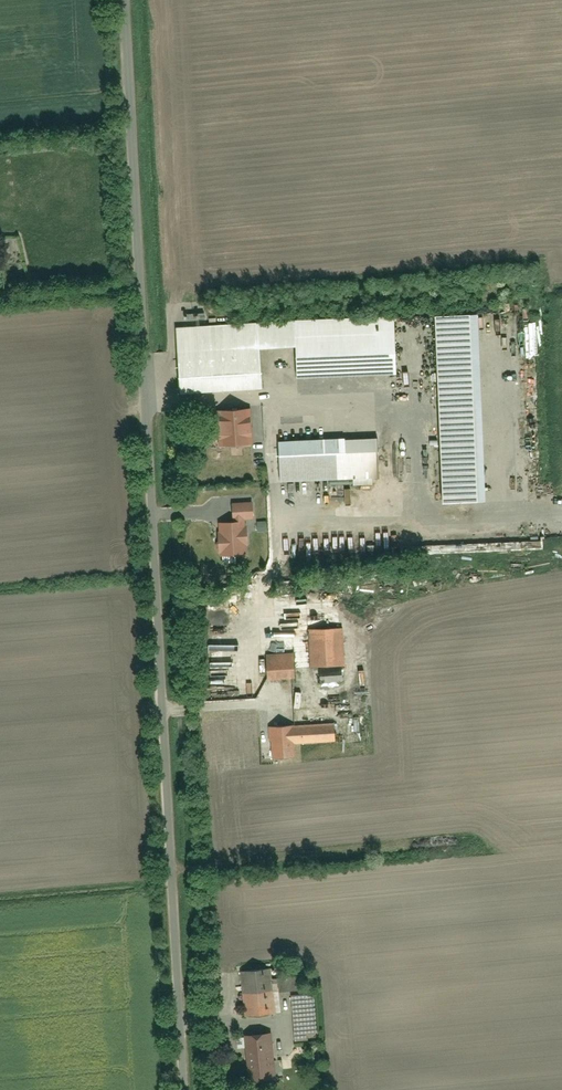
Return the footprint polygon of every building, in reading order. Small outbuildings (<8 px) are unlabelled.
[(291,348),(293,378),(390,373),(387,316),(172,328),(175,394),(256,389),(254,350),(291,348)] [(428,317),(435,504),(473,502),(466,316),(428,317)] [(216,411),(219,447),(254,444),(251,409),(216,411)] [(277,443),(279,483),(375,478),(373,438),(277,443)] [(249,502),(232,502),(232,519),(250,518),(249,502)] [(219,558),(222,557),(223,564),(235,563),(235,556),(244,556),(241,523),(216,525),(219,558)] [(257,524),(258,533),(267,532),(266,524),(257,524)] [(306,630),(308,669),(317,669),(341,667),(339,628),(306,630)] [(262,656),(262,683),(298,682),(297,656),(262,656)] [(342,682),(341,667),(317,669),(318,684),(342,682)] [(294,757),(294,742),(333,741),(332,721),(293,722),(293,711),(266,712),(268,757),(294,757)] [(240,971),(243,1017),(276,1014),(274,992),(273,979),(272,968),(240,971)] [(273,979),(274,992),(297,990),(296,977),(273,979)] [(291,997),(294,1042),(317,1041),(314,995),(291,997)] [(244,1035),(244,1037),(236,1037),(236,1049),(245,1048),(248,1080),(274,1078),(271,1033),(244,1035)]
